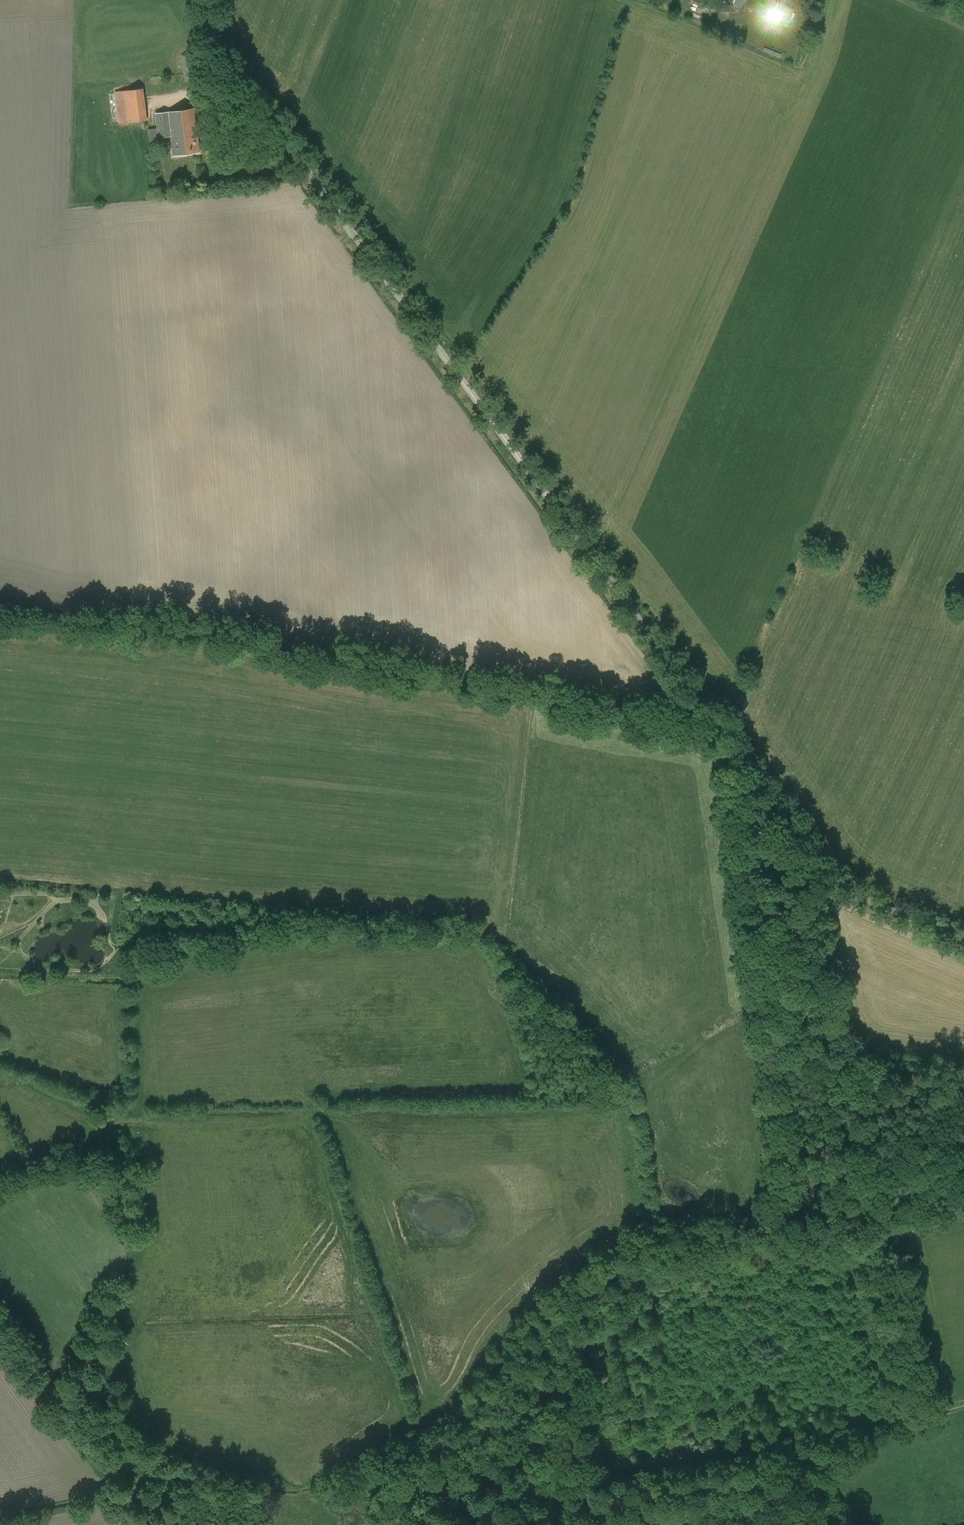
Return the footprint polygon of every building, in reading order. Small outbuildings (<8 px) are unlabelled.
[(790,22),(796,9),(777,1),(771,15),(790,22)] [(118,124),(147,120),(143,88),(115,92),(118,124)] [(173,155),(199,152),(194,108),(156,113),(159,137),(171,136),(173,155)] [(253,165),(273,162),(272,151),(252,153),(253,165)]
